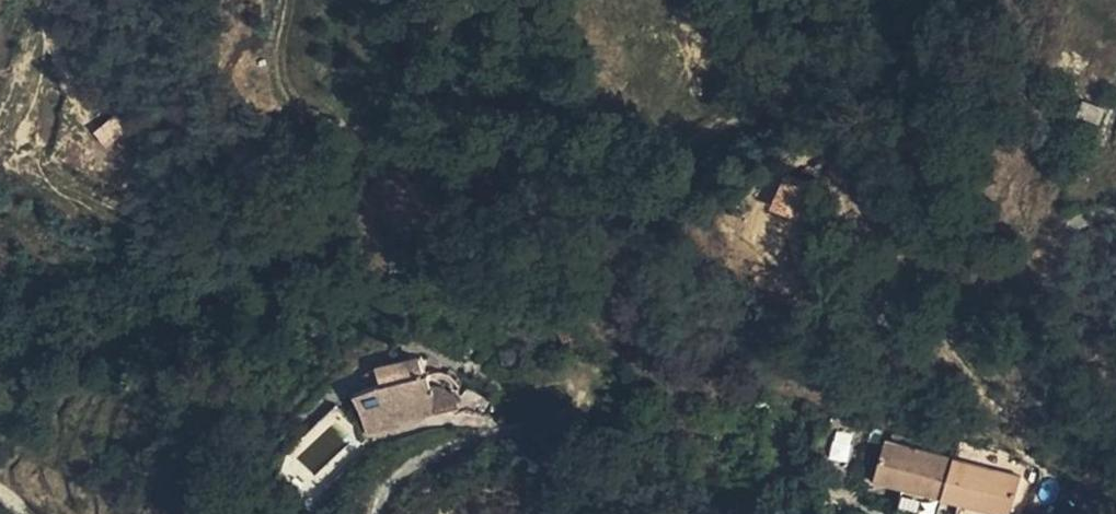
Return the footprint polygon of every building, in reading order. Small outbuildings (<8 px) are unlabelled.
[(92,131),(105,150),(126,136),(113,117),(92,131)] [(801,212),(813,181),(786,170),(773,200),(801,212)] [(555,325),(561,338),(574,328),(569,317),(555,325)] [(574,328),(561,338),(563,343),(578,336),(574,328)] [(425,371),(421,353),(377,364),(377,368),(364,373),(366,380),(379,375),(380,382),(353,391),(369,434),(390,428),(397,420),(456,403),(453,392),(449,388),(445,384),(442,384),(431,385),(428,371),(425,371)] [(447,372),(428,371),(431,385),(442,384),(445,384),(449,388),(453,392),(458,385),(447,372)] [(335,403),(289,447),(298,455),(336,419),(346,429),(354,421),(335,403)] [(1019,477),(884,437),(873,478),(901,486),(939,497),(994,513),(1008,513),(1019,477)] [(333,491),(325,485),(319,498),(327,502),(333,491)] [(939,497),(901,486),(895,509),(913,513),(934,513),(939,497)]
